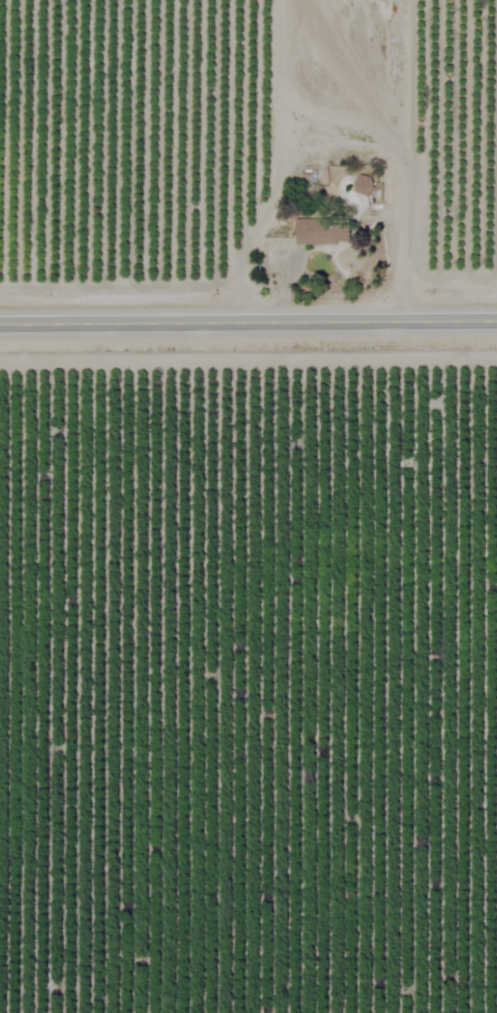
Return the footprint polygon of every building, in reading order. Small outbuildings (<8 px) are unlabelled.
[(350,191),(366,195),(370,176),(354,173),(350,191)] [(346,220),(292,219),(291,243),(346,244),(346,220)]
